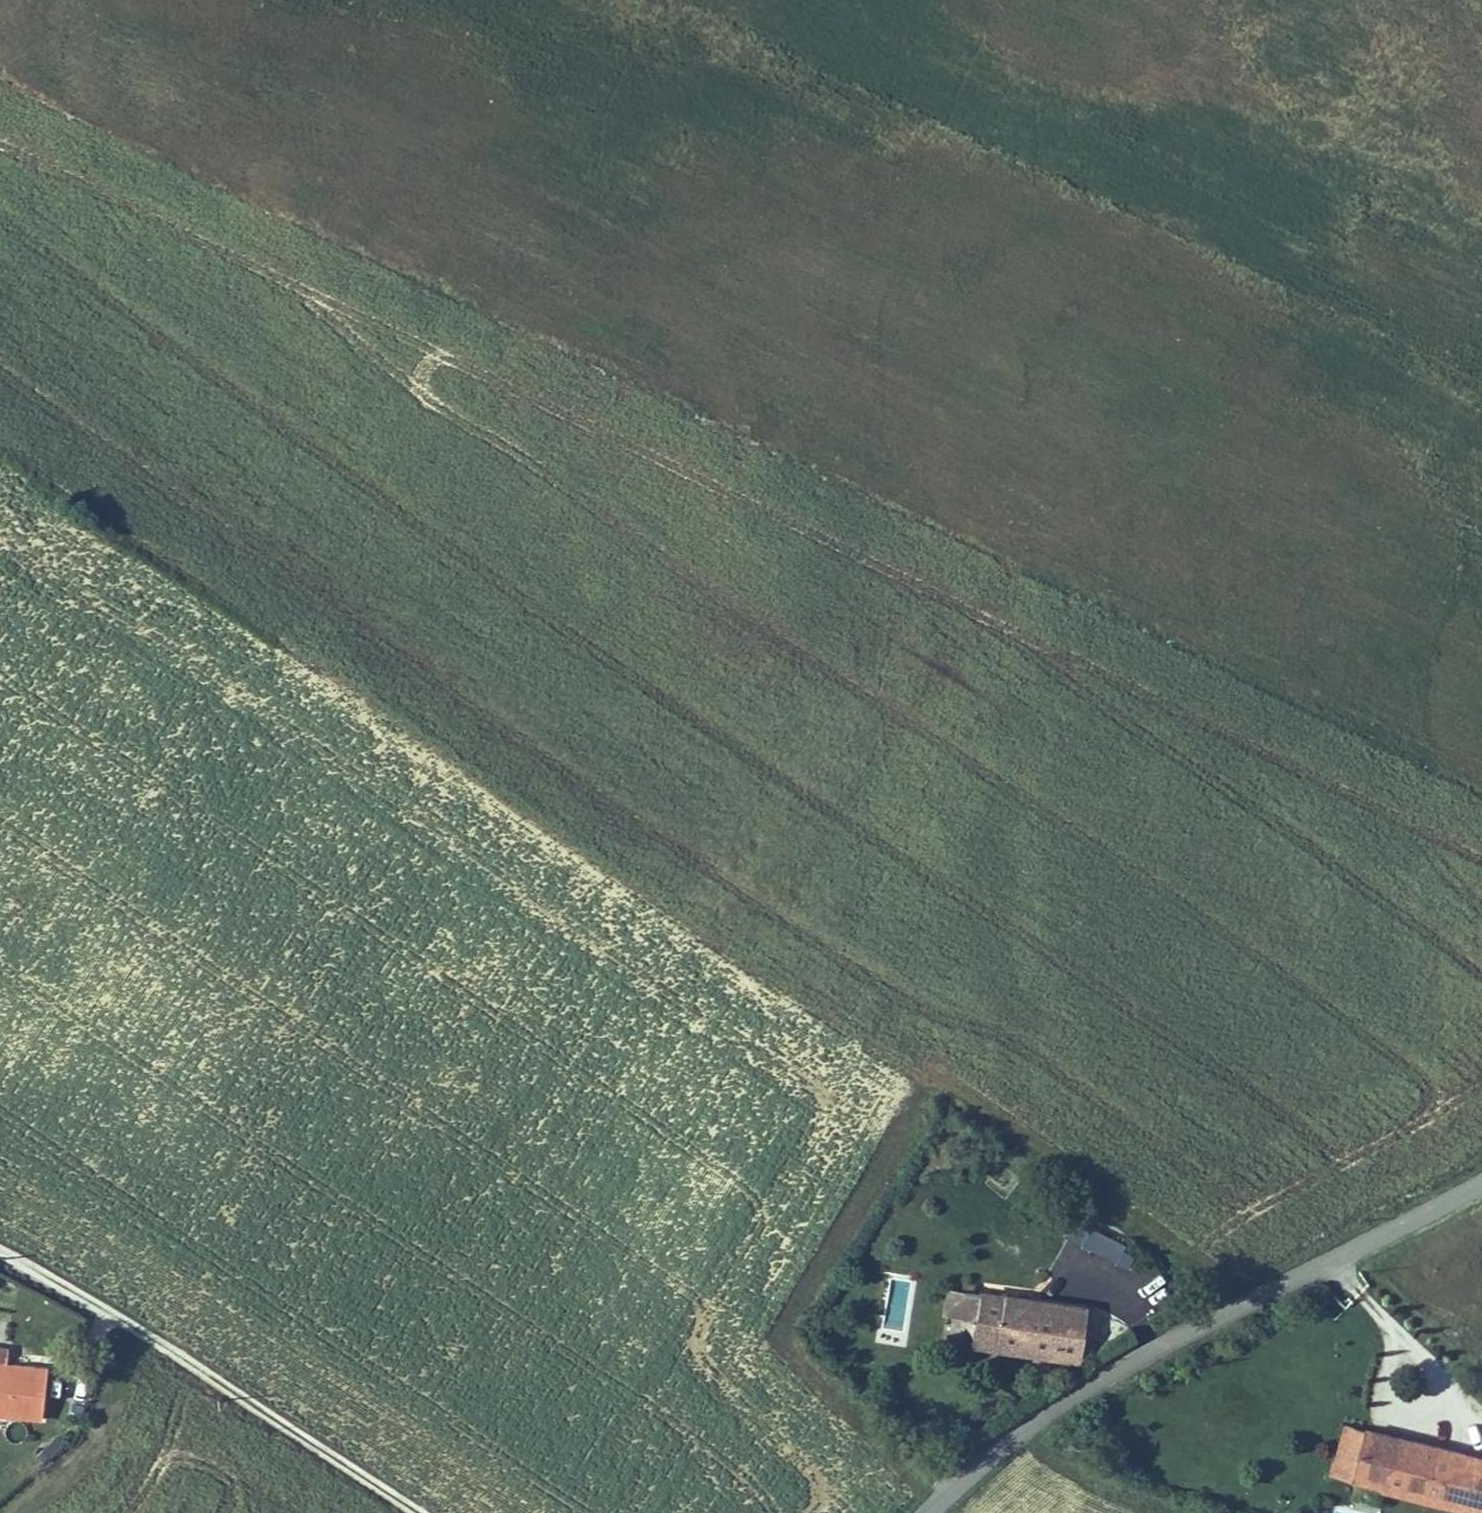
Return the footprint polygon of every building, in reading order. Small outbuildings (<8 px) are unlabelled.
[(1071,1237),(1130,1266),(1138,1249),(1079,1220),(1071,1237)] [(932,1332),(962,1337),(967,1311),(971,1284),(941,1279),(932,1332)] [(1080,1357),(1089,1303),(971,1284),(967,1311),(995,1315),(991,1342),(1080,1357)] [(995,1315),(967,1311),(962,1337),(991,1342),(995,1315)] [(42,1417),(47,1365),(6,1361),(8,1346),(0,1345),(0,1413),(42,1417)] [(1334,1475),(1392,1490),(1405,1436),(1348,1422),(1334,1475)] [(1464,1450),(1405,1436),(1392,1490),(1450,1504),(1464,1450)] [(1450,1504),(1481,1512),(1481,1455),(1464,1450),(1450,1504)]
